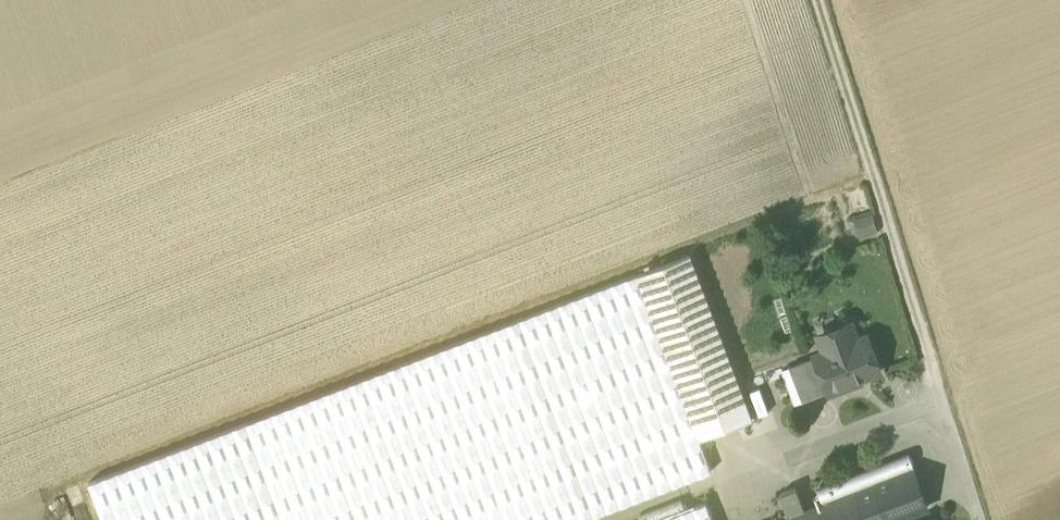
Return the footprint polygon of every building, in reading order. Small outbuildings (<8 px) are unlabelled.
[(862,236),(881,229),(874,209),(855,215),(862,236)] [(637,274),(700,439),(753,419),(690,254),(637,274)] [(712,471),(637,274),(89,482),(103,519),(583,519),(712,471)] [(828,391),(830,394),(852,386),(850,382),(880,370),(867,336),(857,340),(851,325),(820,337),(825,352),(815,356),(815,357),(828,391)] [(790,367),(803,401),(828,391),(815,357),(790,367)] [(796,403),(803,401),(790,367),(783,369),(796,403)] [(817,487),(823,503),(914,467),(908,452),(817,487)] [(890,519),(892,519),(927,507),(913,471),(877,484),(890,519)] [(817,507),(822,519),(890,519),(877,484),(817,507)] [(706,502),(658,519),(713,519),(706,502)] [(817,507),(803,512),(806,519),(822,519),(817,507)]
